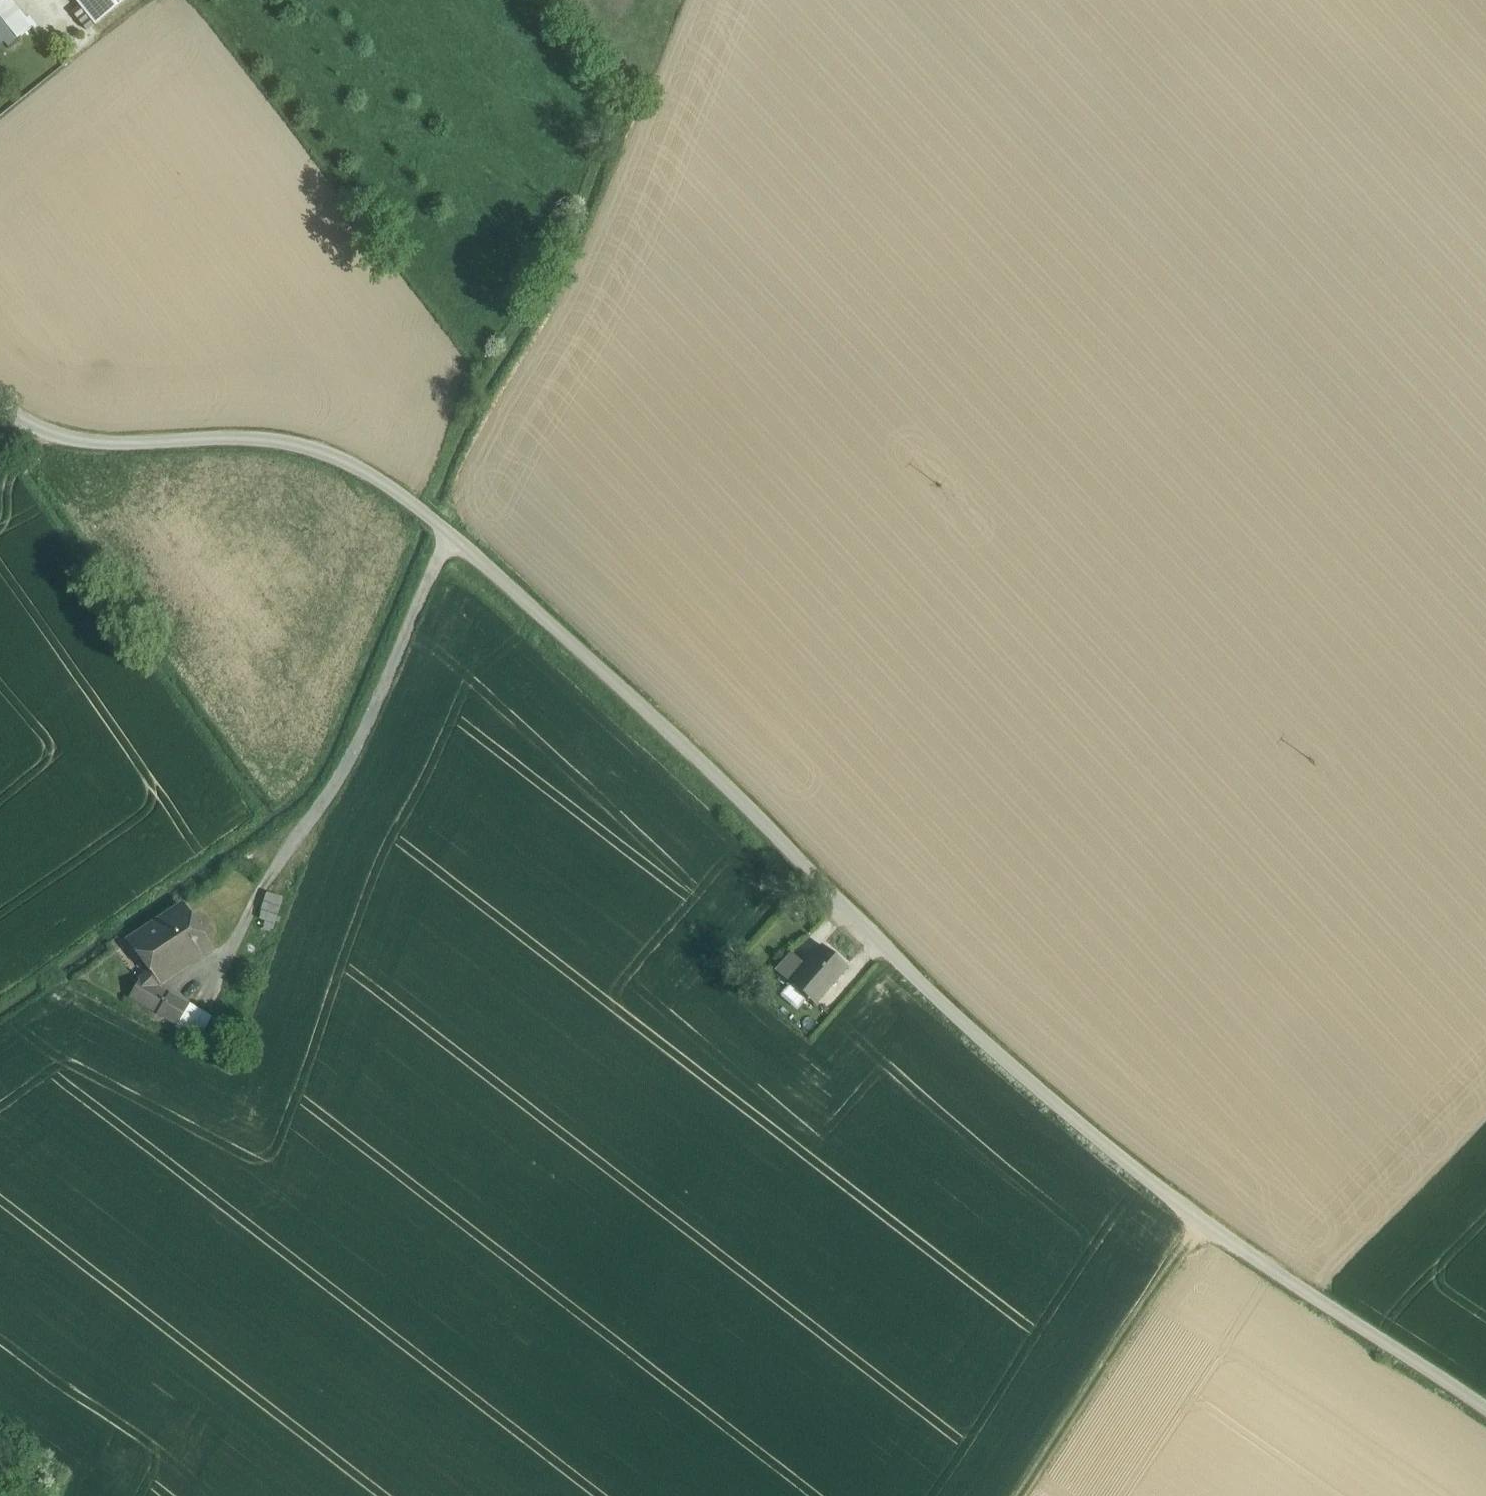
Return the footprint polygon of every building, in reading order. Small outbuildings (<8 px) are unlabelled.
[(6,41),(11,47),(37,23),(16,0),(2,0),(0,2),(0,47),(6,41)] [(96,25),(127,0),(76,0),(96,25)] [(282,898),(266,894),(259,915),(266,917),(263,926),(272,929),(282,898)] [(149,969),(159,980),(209,947),(196,927),(202,924),(197,916),(191,920),(183,907),(128,943),(149,969)] [(822,946),(805,966),(802,963),(786,981),(789,984),(807,999),(813,1005),(846,967),(822,946)] [(790,953),(774,972),(786,981),(802,963),(790,953)] [(140,978),(156,986),(159,980),(149,969),(140,978)] [(156,986),(140,978),(129,998),(157,1013),(168,994),(156,986)] [(807,999),(789,984),(779,995),(797,1010),(807,999)] [(188,1004),(169,993),(168,994),(157,1013),(163,1017),(165,1018),(169,1020),(169,1021),(170,1022),(171,1021),(175,1023),(174,1024),(176,1025),(177,1023),(178,1020),(179,1020),(180,1018),(179,1018),(184,1011),(185,1010),(187,1006),(187,1007),(188,1004)] [(214,1019),(188,1004),(187,1007),(187,1006),(185,1010),(184,1011),(179,1018),(180,1018),(179,1020),(178,1020),(177,1023),(176,1025),(200,1041),(214,1019)]
